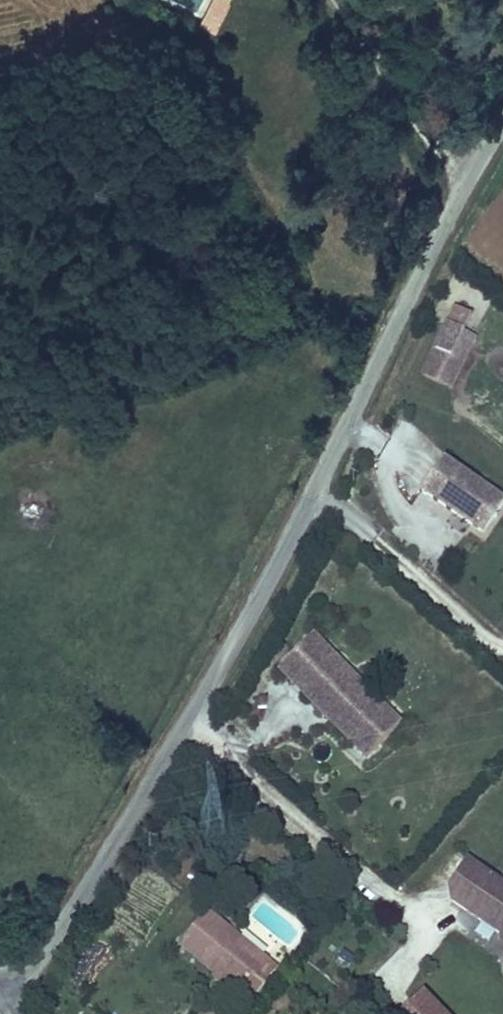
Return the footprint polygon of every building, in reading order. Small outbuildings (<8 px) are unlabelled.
[(238,32),(250,7),(235,0),(234,0),(223,25),(238,32)] [(467,331),(473,317),(454,309),(448,323),(467,331)] [(437,357),(452,365),(467,341),(452,332),(437,357)] [(441,386),(450,391),(477,346),(467,341),(452,365),(441,386)] [(426,377),(441,386),(452,365),(437,357),(426,377)] [(502,507),(502,497),(442,457),(420,493),(460,518),(463,513),(475,520),(472,525),(485,534),(502,507)] [(472,525),(475,520),(463,513),(460,518),(472,525)] [(374,770),(410,736),(324,650),(290,683),(374,770)] [(471,856),(452,882),(454,896),(468,907),(471,903),(484,913),(481,916),(502,933),(502,881),(471,856)] [(481,916),(484,913),(471,903),(468,907),(481,916)] [(239,991),(267,959),(209,911),(182,945),(239,991)] [(12,925),(0,912),(0,937),(12,925)] [(239,991),(249,1000),(277,968),(267,959),(239,991)] [(428,993),(404,1013),(447,1013),(428,993)]
